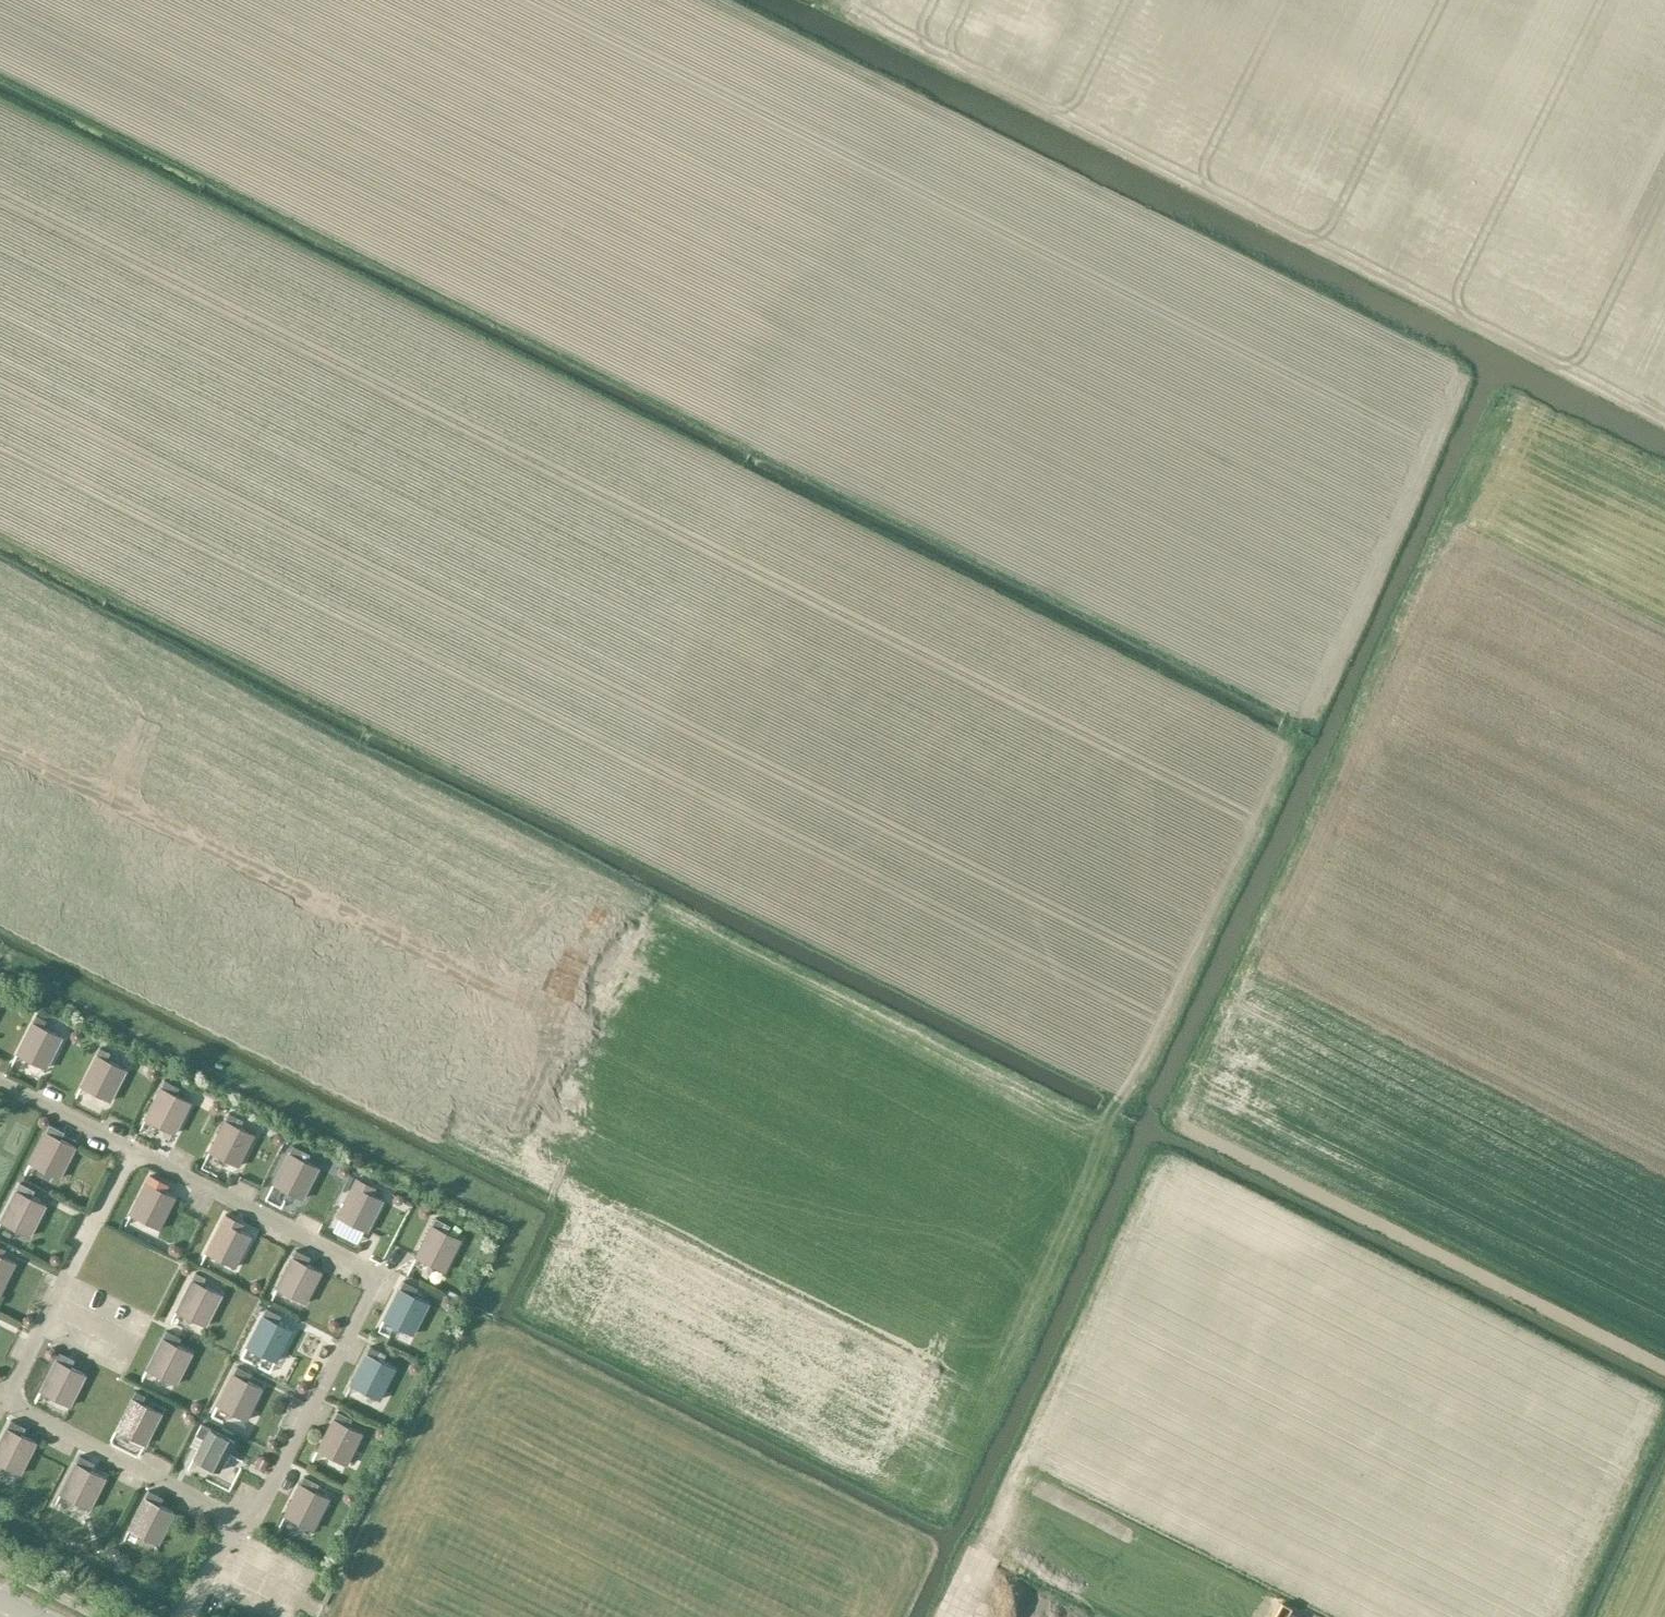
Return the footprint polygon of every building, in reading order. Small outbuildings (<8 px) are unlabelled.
[(36,1014),(33,1021),(32,1021),(15,1053),(46,1068),(63,1036),(43,1026),(47,1020),(36,1014)] [(100,1047),(97,1053),(80,1086),(111,1101),(127,1069),(108,1059),(111,1052),(100,1047)] [(165,1079),(161,1086),(144,1119),(175,1134),(192,1102),(176,1094),(180,1087),(165,1079)] [(229,1112),(225,1119),(224,1118),(208,1151),(239,1166),(255,1134),(236,1124),(239,1117),(229,1112)] [(59,1178),(76,1146),(61,1138),(65,1131),(50,1123),(46,1131),(45,1130),(28,1162),(59,1178)] [(303,1199),(320,1167),(301,1157),(304,1150),(293,1144),(289,1151),(272,1183),(303,1199)] [(150,1174),(146,1181),(145,1181),(129,1214),(160,1229),(176,1197),(156,1187),(160,1180),(150,1174)] [(357,1177),(354,1184),(353,1184),(336,1216),(367,1232),(383,1199),(364,1189),(368,1183),(357,1177)] [(46,1204),(32,1197),(35,1190),(20,1182),(16,1189),(15,1188),(0,1218),(0,1220),(30,1237),(46,1204)] [(221,1219),(205,1252),(236,1268),(252,1235),(233,1225),(236,1218),(226,1213),(222,1220),(221,1219)] [(445,1222),(435,1217),(432,1224),(431,1224),(414,1256),(446,1272),(462,1239),(441,1229),(445,1222)] [(17,1263),(2,1255),(6,1248),(0,1245),(0,1295),(17,1263)] [(306,1303),(322,1271),(308,1264),(311,1257),(296,1249),(292,1256),(275,1288),(306,1303)] [(206,1326),(222,1294),(203,1284),(207,1277),(196,1271),(192,1278),(191,1278),(175,1311),(206,1326)] [(404,1280),(400,1287),(399,1287),(382,1319),(413,1335),(429,1302),(415,1295),(418,1287),(404,1280)] [(266,1307),(262,1314),(246,1346),(277,1362),(293,1330),(278,1322),(282,1315),(266,1307)] [(166,1329),(162,1336),(146,1369),(177,1384),(192,1352),(178,1344),(181,1337),(166,1329)] [(370,1345),(366,1352),(349,1384),(380,1400),(397,1367),(378,1358),(381,1351),(370,1345)] [(70,1406),(86,1374),(67,1364),(70,1357),(60,1351),(56,1358),(55,1357),(39,1391),(70,1406)] [(237,1365),(233,1373),(232,1372),(216,1405),(247,1420),(263,1388),(248,1380),(252,1373),(237,1365)] [(136,1390),(132,1397),(131,1396),(115,1429),(146,1445),(163,1412),(143,1402),(146,1395),(136,1390)] [(347,1465),(364,1433),(344,1423),(348,1416),(337,1409),(333,1417),(316,1449),(347,1465)] [(0,1440),(0,1463),(20,1473),(36,1442),(22,1434),(25,1427),(11,1419),(0,1440)] [(196,1433),(203,1437),(193,1458),(220,1471),(235,1440),(209,1426),(201,1423),(196,1433)] [(76,1461),(59,1494),(89,1508),(105,1476),(86,1467),(90,1460),(80,1455),(76,1461)] [(300,1483),(284,1515),(313,1530),(329,1497),(311,1488),(314,1480),(303,1475),(299,1482),(300,1483)] [(145,1497),(129,1529),(157,1544),(174,1512),(160,1504),(164,1497),(148,1489),(145,1496),(145,1497)]
